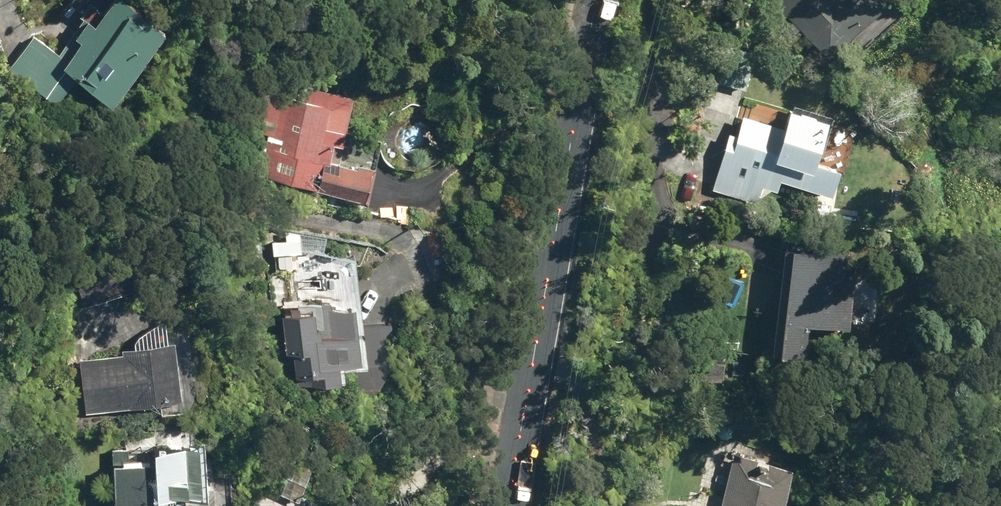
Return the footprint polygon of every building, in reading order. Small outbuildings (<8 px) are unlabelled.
[(59,105),(79,77),(117,104),(174,27),(134,0),(118,0),(107,15),(93,5),(84,17),(87,19),(61,55),(36,37),(12,70),(59,105)] [(832,56),(847,41),(860,55),(915,3),(913,0),(779,0),(832,56)] [(363,201),(373,203),(381,167),(361,163),(361,166),(334,160),(338,142),(346,144),(356,94),(284,79),(271,140),(263,138),(260,154),(268,156),(264,174),(321,186),(320,188),(364,196),(363,201)] [(814,170),(820,173),(837,117),(798,105),(796,109),(795,109),(788,128),(747,115),(746,119),(739,116),(716,189),(762,203),(767,187),(780,191),(784,180),(809,187),(814,170)] [(811,215),(831,218),(833,202),(813,199),(811,215)] [(815,325),(854,330),(858,280),(849,279),(851,252),(782,244),(771,356),(810,361),(815,325)] [(323,376),(325,387),(345,385),(345,383),(351,382),(349,365),(365,363),(359,307),(336,309),(334,302),(326,303),(326,301),(302,303),(303,309),(295,310),(296,317),(287,318),(291,354),(299,353),(301,377),(323,376)] [(373,383),(375,394),(404,390),(395,322),(370,325),(377,383),(373,383)] [(81,359),(87,413),(184,402),(178,344),(125,351),(126,355),(81,359)] [(697,382),(728,382),(728,355),(697,355),(697,382)] [(794,461),(735,446),(720,505),(783,505),(794,461)] [(119,505),(167,505),(167,497),(207,496),(205,447),(158,449),(159,463),(118,464),(119,505)] [(213,505),(235,505),(235,486),(212,486),(213,505)]
